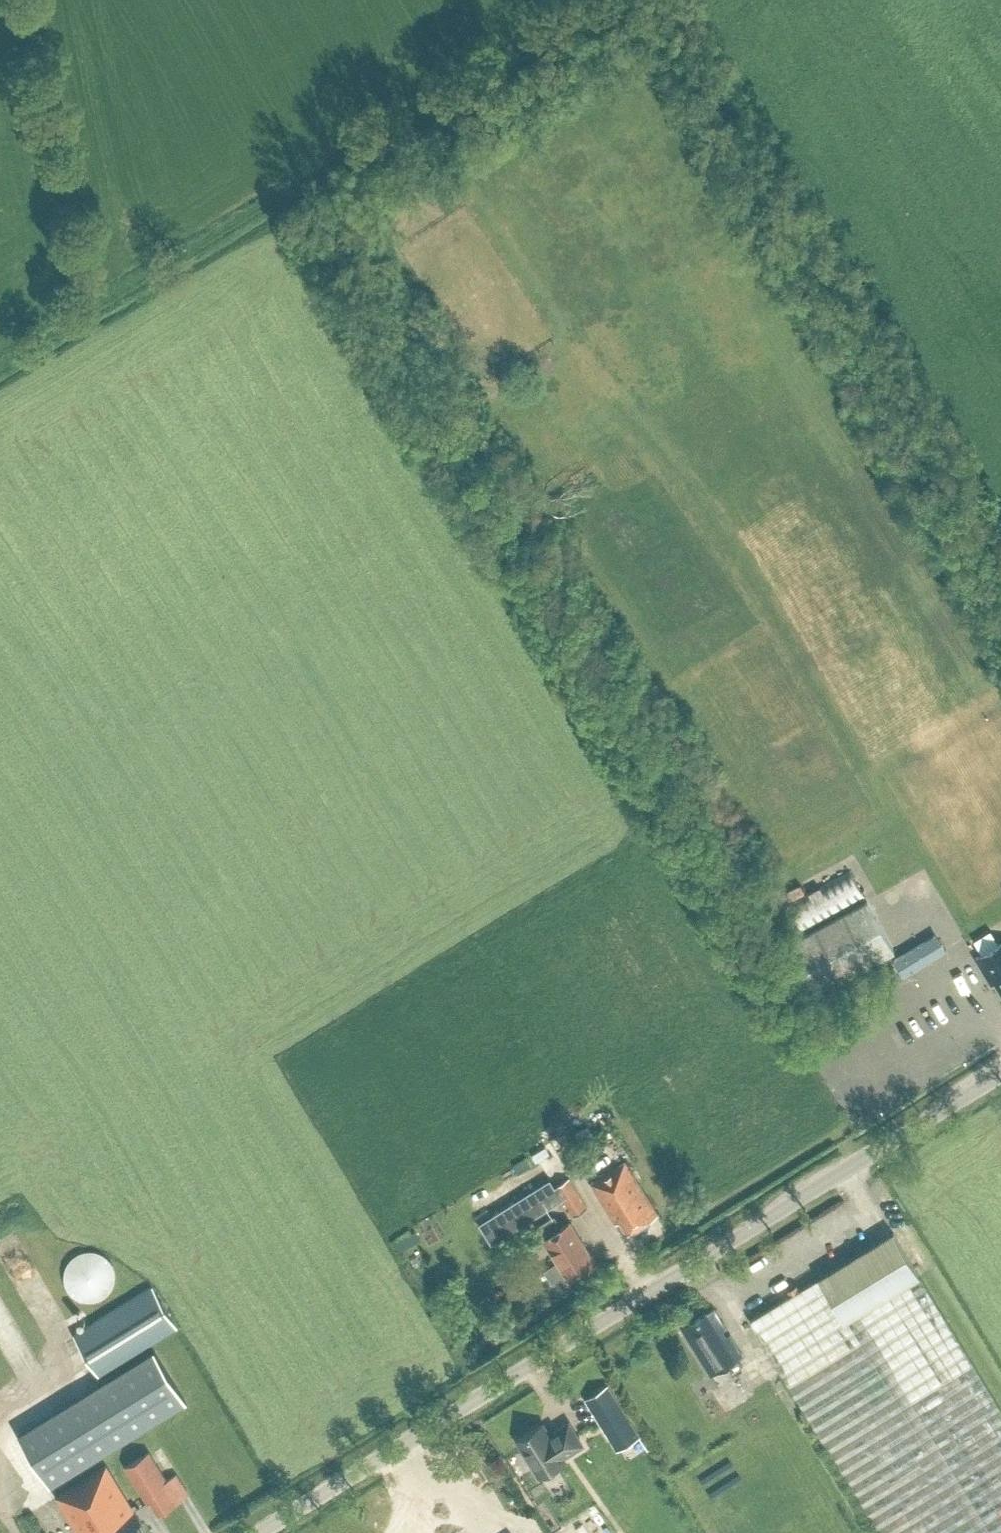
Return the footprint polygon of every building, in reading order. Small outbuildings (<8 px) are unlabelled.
[(848,870),(780,908),(794,933),(862,894),(848,870)] [(894,949),(867,899),(791,940),(819,990),(894,949)] [(974,956),(990,982),(994,980),(1000,992),(1000,940),(974,956)] [(624,1160),(590,1181),(615,1222),(619,1219),(626,1230),(656,1212),(624,1160)] [(491,1242),(562,1197),(572,1214),(586,1205),(569,1177),(556,1185),(551,1175),(478,1220),(481,1227),(491,1242)] [(570,1220),(562,1225),(554,1211),(534,1224),(542,1237),(568,1278),(595,1261),(570,1220)] [(750,1317),(880,1532),(1000,1532),(1000,1409),(893,1231),(750,1317)] [(115,1273),(115,1270),(115,1268),(114,1266),(113,1264),(112,1262),(111,1260),(110,1258),(109,1256),(107,1255),(106,1253),(104,1252),(102,1251),(98,1249),(96,1249),(93,1248),(89,1248),(87,1248),(84,1248),(82,1249),(80,1250),(76,1252),(74,1253),(73,1254),(71,1256),(70,1257),(68,1259),(67,1261),(66,1263),(65,1265),(65,1267),(64,1269),(64,1272),(64,1274),(64,1276),(64,1278),(65,1281),(66,1283),(66,1285),(68,1287),(69,1289),(70,1290),(72,1292),(73,1293),(75,1295),(77,1296),(79,1297),(83,1298),(88,1299),(90,1299),(92,1299),(95,1299),(97,1298),(99,1297),(101,1296),(103,1295),(107,1293),(108,1291),(110,1289),(111,1288),(112,1286),(113,1284),(114,1282),(115,1279),(115,1277),(115,1275),(115,1273)] [(151,1284),(75,1331),(100,1372),(176,1325),(151,1284)] [(713,1308),(682,1327),(711,1374),(742,1354),(725,1326),(724,1327),(713,1308)] [(50,1484),(186,1400),(154,1349),(19,1433),(50,1484)] [(745,1402),(770,1390),(762,1373),(737,1385),(745,1402)] [(628,1416),(607,1383),(584,1397),(605,1430),(628,1416)] [(628,1405),(636,1416),(648,1408),(639,1397),(628,1405)] [(549,1433),(542,1423),(516,1439),(539,1475),(565,1459),(563,1455),(582,1443),(568,1421),(549,1433)] [(149,1452),(125,1466),(147,1502),(151,1499),(158,1511),(179,1499),(149,1452)] [(55,1497),(79,1532),(142,1532),(137,1524),(141,1522),(104,1465),(55,1497)]
